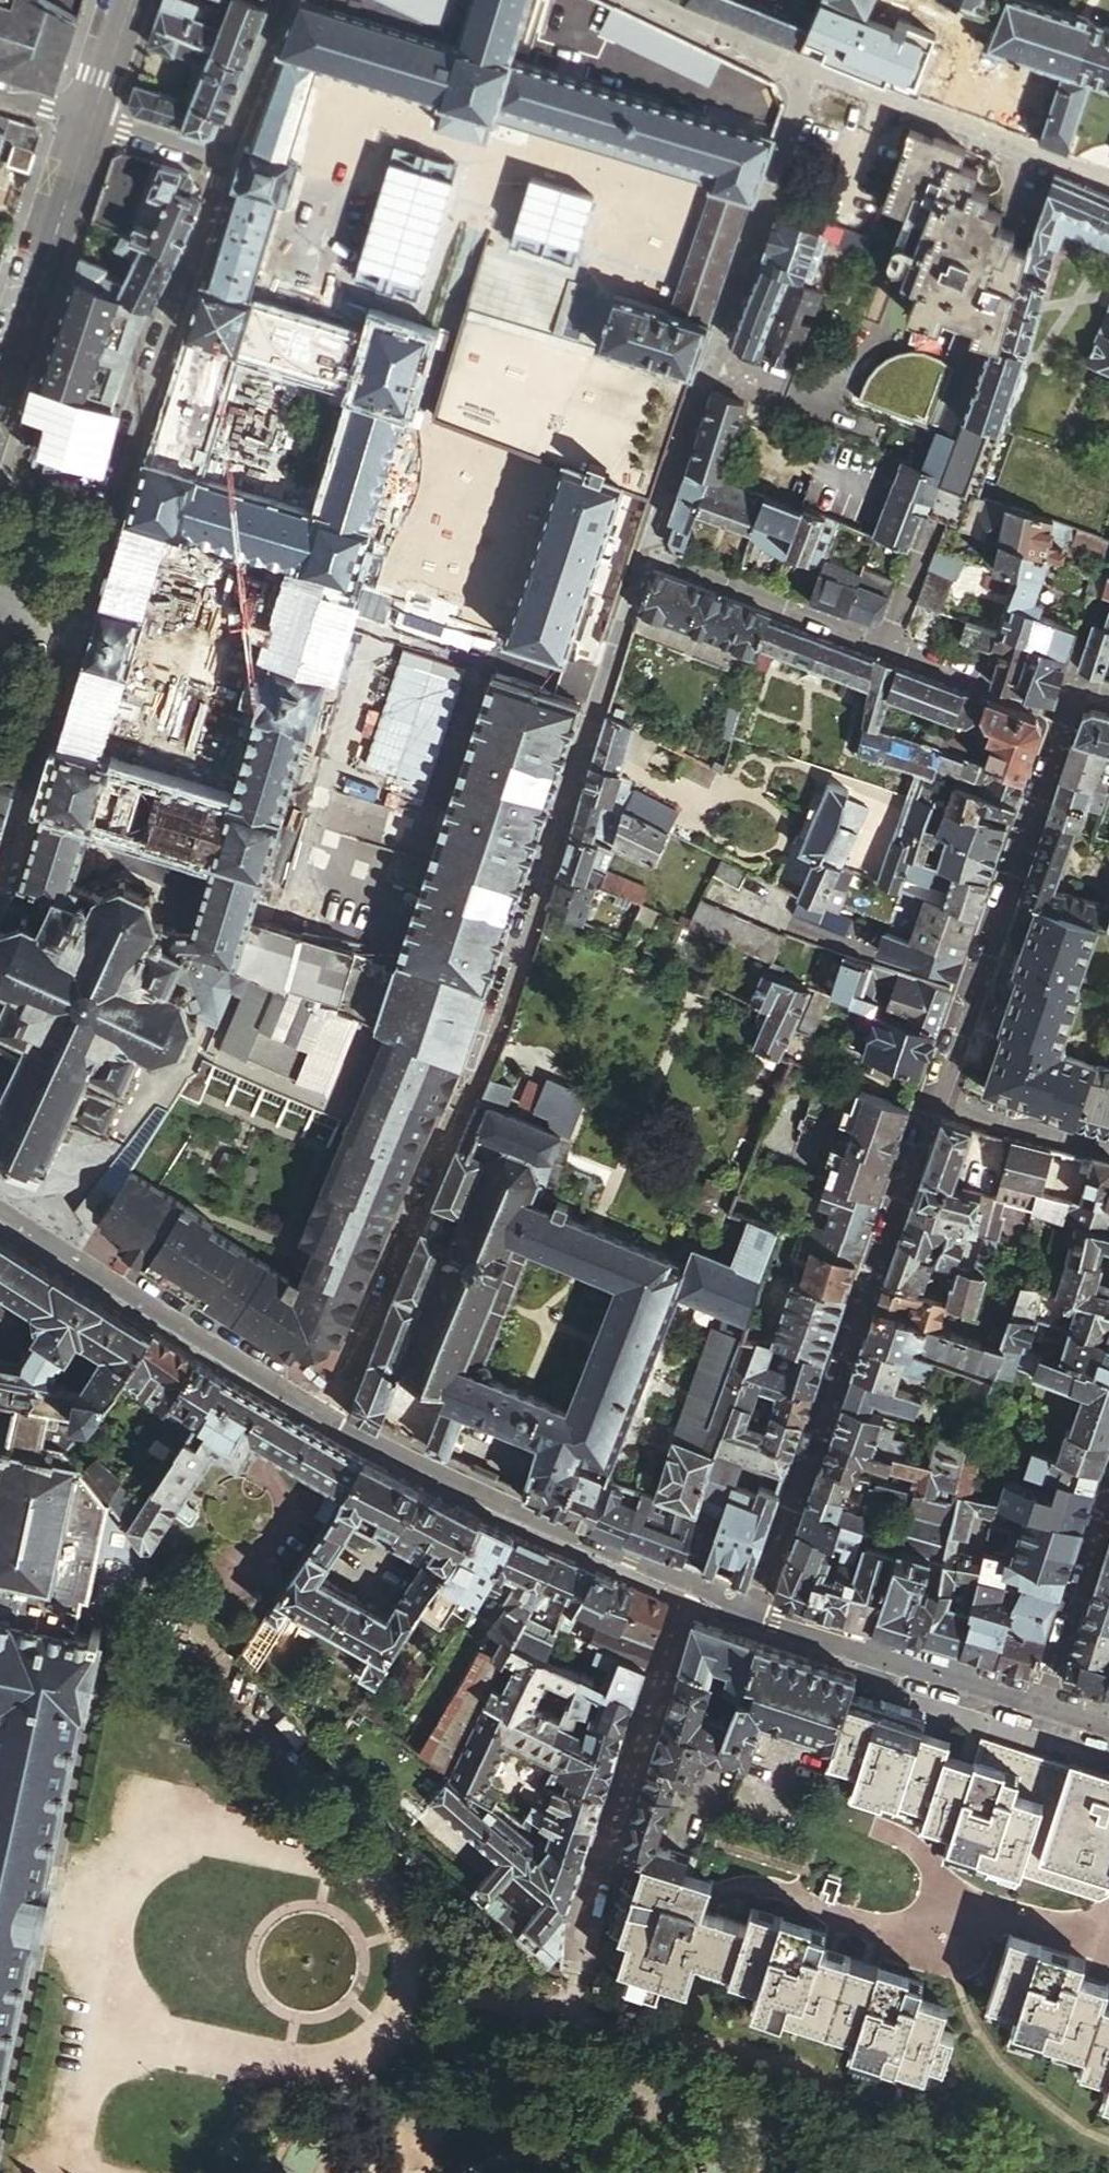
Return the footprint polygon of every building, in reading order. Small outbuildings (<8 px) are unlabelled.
[(49,82),(59,76),(64,61),(71,40),(79,13),(56,0),(0,0),(0,67),(49,82)] [(154,23),(245,64),(267,7),(261,4),(251,0),(231,0),(221,28),(205,21),(203,9),(196,7),(196,5),(182,0),(161,0),(154,23)] [(278,50),(284,52),(314,61),(440,100),(434,121),(486,136),(493,112),(497,99),(716,166),(712,179),(710,186),(751,198),(772,137),(510,58),(527,0),(297,0),(278,50)] [(606,0),(547,0),(543,11),(579,23),(580,21),(709,84),(712,78),(719,81),(729,59),(606,0)] [(680,0),(682,1),(723,18),(728,6),(714,0),(680,0)] [(723,18),(730,21),(736,23),(744,3),(736,0),(714,0),(728,6),(723,18)] [(831,60),(854,8),(865,13),(872,0),(819,0),(807,28),(799,48),(831,60)] [(983,14),(989,0),(948,0),(947,1),(968,11),(970,8),(979,12),(978,15),(982,16),(983,14)] [(983,14),(998,19),(987,46),(1017,56),(991,119),(989,124),(1015,133),(1016,131),(1023,115),(1038,80),(1045,64),(1062,71),(1040,139),(1039,142),(1108,170),(1108,146),(1074,132),(1090,81),(1108,87),(1108,32),(1105,45),(1002,12),(1006,0),(989,0),(983,14)] [(1002,12),(1105,45),(1108,32),(1108,29),(1019,0),(1006,0),(1002,12)] [(751,29),(799,48),(807,28),(759,9),(744,3),(736,23),(751,29)] [(245,64),(154,23),(147,43),(192,62),(205,67),(191,106),(179,101),(134,84),(128,102),(133,112),(203,134),(214,129),(218,117),(224,119),(245,64)] [(952,56),(932,101),(957,111),(976,66),(969,63),(975,50),(973,44),(956,37),(949,55),(952,56)] [(314,61),(284,52),(264,106),(248,148),(285,160),(314,61)] [(205,67),(192,62),(196,73),(188,94),(179,101),(191,106),(205,67)] [(908,128),(912,118),(868,103),(819,86),(809,114),(812,115),(813,120),(826,132),(826,131),(830,119),(864,130),(862,134),(865,135),(861,146),(897,160),(908,128)] [(497,99),(493,112),(712,179),(716,166),(497,99)] [(4,133),(14,136),(17,142),(35,148),(40,132),(35,122),(0,112),(0,147),(4,133)] [(897,160),(881,203),(904,212),(904,214),(923,221),(901,280),(917,286),(907,314),(938,325),(943,312),(975,323),(970,335),(973,336),(999,344),(1028,250),(1009,243),(1009,244),(991,238),(997,223),(998,220),(981,214),(985,205),(989,192),(972,186),(978,171),(960,164),(966,148),(933,136),(932,138),(908,128),(897,160)] [(456,162),(396,145),(356,276),(418,295),(456,162)] [(230,187),(233,188),(277,201),(284,203),(295,163),(285,160),(248,148),(242,147),(236,166),(230,187)] [(112,157),(90,220),(120,233),(124,235),(150,161),(122,151),(112,157)] [(134,239),(177,255),(202,198),(202,197),(189,192),(193,183),(188,173),(160,164),(148,193),(165,199),(152,231),(135,224),(129,237),(134,239)] [(1054,173),(1033,228),(1035,229),(1028,250),(999,344),(973,336),(923,467),(901,459),(892,483),(913,491),(907,507),(920,511),(946,519),(953,521),(957,511),(962,513),(970,491),(977,494),(1001,427),(1026,354),(1024,353),(1045,281),(1054,254),(1044,250),(1048,240),(1052,241),(1063,214),(1108,232),(1108,196),(1054,173)] [(531,176),(513,241),(575,259),(594,194),(531,176)] [(709,322),(751,198),(710,186),(669,310),(709,322)] [(218,958),(231,963),(243,968),(286,987),(287,982),(341,998),(355,951),(355,948),(271,923),(255,918),(252,917),(267,867),(269,859),(368,527),(319,512),(196,475),(234,349),(355,384),(353,390),(355,390),(349,410),(398,425),(429,332),(376,315),(368,336),(247,300),(277,201),(233,188),(203,283),(199,282),(182,335),(189,337),(150,462),(144,460),(127,517),(132,518),(104,607),(100,606),(96,618),(97,619),(98,620),(99,622),(100,625),(97,635),(94,644),(92,647),(91,648),(87,648),(84,660),(88,661),(61,749),(58,748),(41,805),(44,806),(20,885),(47,888),(49,889),(90,907),(94,897),(91,893),(73,883),(91,820),(213,858),(193,930),(187,948),(200,952),(218,958)] [(1002,211),(985,205),(981,214),(998,220),(1002,211)] [(1054,254),(1064,230),(1108,248),(1108,232),(1063,214),(1052,241),(1048,240),(1044,250),(1054,254)] [(775,218),(758,264),(786,275),(802,282),(819,232),(798,223),(779,219),(775,218)] [(1014,230),(997,223),(991,238),(1009,244),(1009,243),(1014,230)] [(870,236),(847,228),(845,227),(834,257),(858,266),(870,236)] [(72,274),(147,307),(152,309),(176,259),(177,255),(134,239),(129,237),(124,235),(120,233),(113,248),(134,257),(124,278),(104,271),(106,266),(79,255),(72,274)] [(596,343),(612,292),(483,254),(434,415),(576,466),(623,482),(651,492),(692,372),(596,343)] [(786,275),(758,264),(729,341),(758,352),(786,275)] [(113,405),(147,307),(72,274),(39,380),(113,405)] [(802,282),(786,275),(758,352),(793,366),(822,290),(802,282)] [(596,343),(692,372),(709,322),(669,310),(612,292),(596,343)] [(1098,333),(1108,337),(1108,305),(1098,333)] [(943,312),(938,325),(970,335),(975,323),(943,312)] [(1108,337),(1098,333),(1087,361),(1108,370),(1108,337)] [(113,405),(39,380),(32,402),(56,409),(53,421),(60,423),(77,428),(79,422),(106,430),(113,405)] [(742,403),(710,392),(687,467),(708,474),(721,479),(742,403)] [(398,425),(349,410),(319,512),(368,527),(398,427),(398,425)] [(52,437),(48,452),(47,454),(50,454),(60,423),(53,421),(49,425),(46,435),(52,437)] [(100,452),(106,430),(79,422),(77,428),(60,423),(50,454),(100,452)] [(519,641),(504,636),(492,674),(528,686),(522,704),(574,722),(593,665),(565,656),(613,513),(623,482),(576,466),(519,641)] [(708,474),(687,467),(676,493),(699,501),(708,474)] [(764,494),(721,479),(708,474),(699,501),(695,511),(752,531),(755,521),(764,494)] [(913,491),(892,483),(879,518),(873,535),(906,548),(920,511),(907,507),(913,491)] [(800,506),(803,508),(814,512),(820,495),(806,489),(800,506)] [(957,511),(953,521),(959,523),(961,523),(959,529),(1000,542),(994,568),(1017,574),(1023,546),(1031,512),(977,494),(970,491),(962,513),(957,511)] [(667,520),(673,522),(690,528),(695,511),(699,501),(676,493),(667,520)] [(800,506),(764,494),(755,521),(752,531),(751,533),(761,537),(759,544),(763,547),(768,550),(773,553),(778,555),(784,558),(786,553),(793,534),(803,508),(800,506)] [(873,535),(879,518),(820,495),(814,512),(838,521),(846,525),(867,533),(873,535)] [(814,512),(803,508),(793,534),(786,553),(808,561),(814,545),(827,550),(838,521),(814,512)] [(1108,539),(1100,536),(1031,512),(1023,546),(1049,556),(1059,559),(1064,545),(1048,540),(1051,527),(1071,541),(1081,545),(1081,547),(1104,552),(1105,551),(1108,539)] [(1100,536),(1108,539),(1108,519),(1106,518),(1100,536)] [(827,550),(824,556),(833,559),(846,525),(838,521),(827,550)] [(690,528),(673,522),(668,539),(673,549),(681,552),(690,528)] [(751,533),(750,536),(754,540),(758,544),(759,544),(761,537),(751,533)] [(827,550),(814,545),(808,561),(821,566),(824,556),(827,550)] [(1009,595),(1006,604),(1039,615),(1044,603),(1033,599),(1049,556),(1023,546),(1017,574),(1009,595)] [(933,552),(928,567),(955,577),(958,572),(964,559),(952,556),(934,550),(933,552)] [(818,573),(808,599),(845,613),(855,586),(848,583),(854,567),(833,559),(824,556),(821,566),(818,573)] [(986,577),(989,566),(975,562),(974,569),(973,574),(986,577)] [(1017,574),(994,568),(989,566),(986,577),(997,580),(992,592),(1009,595),(1017,574)] [(854,567),(848,583),(855,586),(856,584),(861,569),(854,567)] [(955,577),(928,567),(921,584),(945,594),(949,585),(955,577)] [(757,648),(767,618),(768,615),(649,570),(636,612),(754,657),(757,648)] [(1099,573),(1091,570),(1085,592),(1088,592),(1094,594),(1101,572),(1099,572),(1099,573)] [(1106,574),(1101,572),(1094,594),(1101,596),(1106,574)] [(1106,574),(1101,596),(1108,598),(1108,574),(1106,574)] [(855,586),(845,613),(870,622),(880,616),(888,595),(856,584),(855,586)] [(945,594),(921,584),(914,603),(939,612),(945,594)] [(992,646),(997,631),(939,612),(914,603),(907,621),(991,650),(992,646)] [(1068,655),(1076,628),(1039,615),(1006,604),(997,631),(1029,642),(1068,655)] [(1101,675),(1108,649),(1108,611),(1104,625),(1093,621),(1092,623),(1077,668),(1101,675)] [(872,657),(767,618),(757,648),(769,653),(856,685),(866,689),(872,657)] [(1029,642),(997,631),(992,646),(1001,649),(996,669),(991,685),(1025,693),(1028,682),(1017,678),(1029,642)] [(1052,703),(1068,655),(1029,642),(1017,678),(1028,682),(1025,693),(1052,703)] [(757,648),(754,657),(752,663),(764,668),(769,653),(757,648)] [(1101,675),(1108,677),(1108,649),(1101,675)] [(897,666),(872,657),(866,689),(864,705),(861,723),(876,728),(888,695),(897,666)] [(963,690),(897,666),(888,695),(952,719),(963,690)] [(424,791),(458,687),(394,667),(360,771),(424,791)] [(528,686),(492,674),(437,840),(525,869),(574,722),(522,704),(528,686)] [(864,705),(866,689),(856,685),(850,701),(864,705)] [(980,715),(986,699),(963,690),(952,719),(965,723),(979,720),(980,715)] [(736,720),(741,700),(730,696),(724,716),(736,720)] [(991,741),(983,763),(1023,777),(1041,727),(1036,717),(986,699),(980,715),(983,721),(992,723),(986,739),(991,741)] [(614,704),(611,711),(619,714),(622,707),(614,704)] [(1072,738),(1093,745),(1104,711),(1093,708),(1081,712),(1072,738)] [(1108,750),(1108,713),(1104,711),(1093,745),(1108,750)] [(632,729),(604,716),(590,765),(619,773),(623,758),(632,729)] [(723,763),(730,737),(736,720),(724,716),(714,759),(723,763)] [(1023,777),(983,763),(963,756),(941,749),(922,743),(876,728),(861,723),(853,751),(914,771),(920,773),(926,775),(928,766),(933,768),(955,776),(971,782),(969,789),(1015,804),(1024,778),(1023,777)] [(656,740),(632,729),(623,758),(644,767),(656,740)] [(941,749),(945,735),(926,729),(922,743),(941,749)] [(967,742),(945,735),(941,749),(963,756),(967,742)] [(1093,745),(1072,738),(1058,780),(1106,796),(1108,786),(1108,750),(1093,745)] [(716,769),(710,766),(683,753),(677,771),(708,786),(716,769)] [(723,763),(714,759),(710,766),(716,769),(721,771),(723,763)] [(612,794),(619,773),(590,765),(581,794),(610,802),(612,794)] [(5,819),(17,773),(0,768),(0,817),(5,819)] [(930,777),(926,775),(920,773),(912,798),(928,803),(935,781),(933,778),(930,777)] [(1058,780),(1052,798),(1085,809),(1086,807),(1101,812),(1106,796),(1058,780)] [(799,849),(814,857),(839,868),(866,807),(846,798),(847,789),(828,781),(822,794),(817,807),(809,804),(806,811),(814,814),(805,836),(799,849)] [(944,810),(975,819),(979,807),(1003,814),(1002,819),(1009,821),(1015,804),(969,789),(953,784),(947,802),(944,810)] [(804,801),(809,804),(817,807),(822,794),(809,788),(804,801)] [(628,802),(624,809),(666,831),(667,830),(676,811),(634,790),(628,802)] [(610,802),(581,794),(572,827),(592,836),(601,808),(621,816),(623,808),(610,802)] [(612,794),(610,802),(623,808),(624,809),(628,802),(612,794)] [(912,798),(905,796),(895,825),(921,834),(923,831),(925,824),(931,806),(932,805),(928,803),(912,798)] [(931,806),(944,810),(947,802),(934,798),(932,805),(931,806)] [(1052,798),(1044,818),(1073,828),(1078,829),(1085,809),(1052,798)] [(938,828),(944,810),(931,806),(925,824),(938,828)] [(624,809),(623,808),(621,816),(612,845),(652,863),(666,831),(624,809)] [(1005,827),(975,819),(944,810),(938,828),(936,835),(996,852),(1005,827)] [(814,814),(806,811),(797,833),(805,836),(814,814)] [(1073,828),(1044,818),(1028,867),(1056,877),(1073,828)] [(1093,834),(1108,839),(1108,836),(1108,825),(1097,821),(1093,834)] [(921,834),(895,825),(880,869),(903,877),(909,859),(913,860),(921,834)] [(923,831),(921,834),(913,860),(923,863),(928,845),(942,850),(936,867),(951,871),(987,881),(996,852),(936,835),(923,831)] [(564,855),(560,870),(593,883),(599,886),(606,871),(609,862),(594,855),(597,845),(570,833),(564,855)] [(410,1038),(463,1060),(492,971),(525,869),(437,840),(397,960),(394,971),(377,1024),(410,1038)] [(613,852),(597,845),(594,855),(609,862),(613,852)] [(796,897),(798,898),(821,907),(831,884),(845,890),(852,873),(839,868),(814,857),(796,897)] [(747,872),(720,858),(712,874),(738,888),(747,872)] [(909,859),(903,877),(926,885),(927,883),(933,866),(923,863),(913,860),(909,859)] [(936,867),(933,866),(927,883),(946,889),(951,871),(936,867)] [(1017,899),(1018,899),(1036,905),(1057,912),(1062,895),(1051,891),(1056,877),(1028,867),(1017,899)] [(880,869),(875,881),(899,889),(903,877),(880,869)] [(593,883),(560,870),(548,906),(582,921),(589,902),(586,901),(593,883)] [(599,886),(640,904),(646,888),(606,871),(599,886)] [(945,892),(979,903),(987,881),(951,871),(946,889),(945,892)] [(44,1171),(62,1132),(67,1134),(70,1129),(59,1124),(63,1114),(109,1134),(111,1129),(106,1127),(118,1099),(123,1101),(126,1096),(121,1093),(125,1084),(130,1087),(132,1082),(128,1079),(141,1049),(152,1053),(152,1059),(157,1059),(157,1053),(181,1045),(185,1050),(200,1020),(193,1020),(185,998),(189,993),(185,989),(181,993),(170,988),(184,957),(189,959),(191,955),(186,952),(169,944),(152,936),(156,926),(162,925),(162,920),(156,920),(148,900),(153,896),(148,891),(144,895),(125,887),(124,879),(118,880),(119,886),(99,894),(96,890),(91,893),(94,897),(90,907),(49,889),(46,894),(52,897),(38,927),(27,922),(27,916),(21,916),(21,921),(2,928),(0,927),(0,983),(9,987),(0,1006),(0,1084),(10,1089),(6,1099),(0,1096),(0,1155),(2,1150),(21,1159),(19,1165),(26,1169),(28,1164),(44,1171)] [(148,891),(124,879),(125,887),(144,895),(148,891)] [(821,907),(824,908),(836,913),(845,890),(831,884),(821,907)] [(941,905),(975,916),(979,903),(945,892),(941,905)] [(1097,924),(1098,922),(1108,925),(1108,912),(1062,895),(1057,912),(1097,924)] [(178,897),(148,900),(156,920),(162,920),(162,925),(180,924),(178,897)] [(821,907),(798,898),(792,914),(818,925),(824,908),(821,907)] [(909,940),(961,958),(975,916),(941,905),(923,898),(909,940)] [(699,899),(689,918),(685,926),(690,928),(702,933),(704,934),(716,906),(699,899)] [(656,913),(641,905),(637,916),(651,923),(656,913)] [(1057,912),(1036,905),(1012,970),(1018,972),(1012,990),(1021,993),(1014,1012),(1005,1009),(998,1028),(1003,1030),(983,1087),(1040,1108),(1038,1112),(1072,1124),(1073,1122),(1082,1099),(1090,1076),(1094,1064),(1064,1053),(1066,1048),(1061,1046),(1079,991),(1075,989),(1097,924),(1057,912)] [(733,913),(716,906),(704,934),(717,939),(721,941),(733,913)] [(824,908),(818,925),(844,936),(851,918),(836,913),(824,908)] [(749,920),(733,913),(721,941),(737,948),(749,920)] [(680,914),(677,922),(685,926),(689,918),(680,914)] [(765,927),(749,920),(737,948),(753,954),(765,927)] [(173,930),(162,925),(156,926),(152,936),(169,944),(173,930)] [(765,927),(753,954),(771,962),(783,934),(765,927)] [(702,933),(690,928),(674,965),(685,971),(702,933)] [(187,948),(193,930),(173,930),(169,944),(186,952),(187,948)] [(784,932),(783,934),(771,962),(766,973),(804,987),(820,946),(784,932)] [(878,951),(955,975),(961,958),(909,940),(885,932),(878,951)] [(717,939),(704,934),(702,933),(685,971),(688,972),(700,978),(717,939)] [(218,958),(200,952),(191,978),(213,985),(216,977),(212,976),(218,958)] [(828,995),(859,1006),(860,1006),(864,996),(870,998),(877,978),(893,983),(882,1014),(935,1032),(950,989),(904,974),(842,954),(828,995)] [(123,1239),(116,1249),(153,1272),(253,1335),(291,1359),(295,1351),(303,1356),(327,1349),(330,1340),(338,1344),(405,1183),(439,1103),(444,1105),(463,1061),(463,1060),(410,1038),(377,1024),(338,1007),(341,998),(287,982),(286,987),(243,968),(199,1070),(187,1074),(179,1087),(199,1095),(208,1075),(344,1131),(300,1237),(315,1244),(304,1269),(296,1266),(288,1279),(208,1229),(211,1224),(127,1171),(96,1222),(111,1232),(123,1239)] [(700,978),(688,972),(682,983),(706,995),(712,983),(700,978)] [(791,1025),(797,1028),(814,990),(804,987),(766,973),(762,972),(750,1002),(767,1009),(759,1028),(752,1045),(756,1047),(777,1056),(778,1054),(791,1025)] [(814,990),(797,1028),(811,1034),(820,1015),(828,995),(814,990)] [(1012,990),(1005,1009),(1014,1012),(1021,993),(1012,990)] [(863,1055),(920,1075),(935,1032),(882,1014),(871,1010),(866,1008),(870,998),(864,996),(860,1006),(859,1006),(853,1025),(870,1032),(863,1055)] [(875,1000),(870,998),(866,1008),(871,1010),(875,1000)] [(777,1056),(756,1047),(739,1090),(763,1101),(781,1058),(777,1056)] [(1073,1122),(1108,1133),(1108,1095),(1101,1093),(1105,1080),(1090,1076),(1082,1099),(1073,1122)] [(521,1242),(537,1205),(543,1181),(550,1156),(551,1156),(560,1135),(561,1133),(565,1121),(574,1124),(586,1094),(547,1077),(535,1108),(551,1115),(546,1126),(504,1110),(512,1088),(488,1078),(477,1100),(472,1109),(468,1116),(464,1128),(454,1151),(434,1197),(368,1361),(399,1373),(397,1377),(401,1378),(403,1374),(454,1395),(469,1358),(481,1362),(505,1303),(528,1245),(521,1242)] [(857,1089),(831,1162),(883,1180),(893,1150),(895,1149),(898,1143),(896,1141),(908,1107),(857,1089)] [(96,1222),(127,1171),(166,1113),(153,1106),(67,1208),(96,1222)] [(919,1175),(920,1175),(951,1185),(971,1126),(940,1115),(919,1175)] [(565,1121),(561,1133),(569,1136),(574,1124),(565,1121)] [(550,1156),(543,1181),(555,1185),(564,1157),(569,1139),(560,1135),(551,1156),(550,1156)] [(992,1197),(995,1198),(1030,1209),(1034,1191),(1040,1192),(1051,1148),(1044,1146),(1028,1142),(1013,1139),(992,1197)] [(1093,1156),(1082,1202),(1093,1205),(1108,1209),(1108,1201),(1108,1196),(1108,1160),(1093,1156)] [(831,1162),(826,1180),(877,1198),(883,1180),(831,1162)] [(243,1163),(236,1178),(249,1184),(256,1168),(243,1163)] [(906,1213),(944,1224),(965,1231),(983,1236),(991,1238),(994,1231),(987,1229),(995,1198),(992,1197),(951,1185),(920,1175),(906,1213)] [(877,1198),(826,1180),(817,1204),(830,1208),(823,1230),(818,1245),(816,1250),(854,1264),(877,1198)] [(1030,1209),(1046,1214),(1060,1218),(1060,1220),(1074,1224),(1087,1228),(1093,1205),(1082,1202),(1040,1192),(1034,1191),(1030,1209)] [(469,1358),(454,1395),(433,1448),(454,1458),(471,1414),(539,1441),(536,1452),(569,1464),(572,1454),(610,1467),(678,1292),(727,1312),(721,1331),(713,1328),(683,1412),(674,1436),(655,1496),(698,1511),(723,1434),(733,1402),(743,1371),(754,1337),(744,1334),(760,1269),(776,1228),(748,1217),(730,1263),(694,1248),(686,1266),(596,1229),(562,1215),(567,1205),(545,1196),(541,1206),(537,1205),(521,1242),(528,1245),(582,1267),(618,1282),(597,1337),(568,1409),(562,1407),(525,1392),(488,1377),(489,1374),(489,1371),(488,1369),(487,1367),(486,1365),(485,1364),(483,1363),(481,1362),(469,1358)] [(1108,1233),(1108,1227),(1105,1225),(1108,1211),(1108,1209),(1093,1205),(1087,1228),(1108,1233)] [(1030,1209),(1027,1218),(1044,1222),(1046,1214),(1030,1209)] [(934,1254),(944,1224),(906,1213),(896,1240),(934,1254)] [(965,1231),(944,1224),(934,1254),(932,1259),(953,1266),(965,1231)] [(1074,1224),(1055,1295),(1066,1298),(1076,1301),(1108,1312),(1108,1297),(1091,1291),(1094,1283),(1097,1274),(1090,1272),(1092,1265),(1097,1246),(1108,1249),(1108,1233),(1087,1228),(1074,1224)] [(813,1227),(808,1241),(818,1245),(823,1230),(813,1227)] [(0,1236),(0,1397),(13,1400),(6,1439),(70,1454),(64,1445),(87,1420),(120,1381),(152,1330),(90,1292),(65,1276),(0,1236)] [(993,1239),(991,1238),(983,1236),(970,1271),(981,1274),(993,1239)] [(893,1248),(881,1280),(900,1286),(916,1292),(918,1285),(922,1287),(925,1281),(930,1263),(926,1262),(921,1260),(916,1258),(917,1255),(893,1248)] [(806,1284),(844,1296),(854,1264),(816,1250),(808,1274),(806,1284)] [(943,1304),(944,1304),(970,1311),(981,1274),(970,1271),(953,1266),(932,1259),(930,1263),(925,1281),(948,1287),(943,1304)] [(1099,1267),(1092,1265),(1090,1272),(1097,1274),(1099,1267)] [(785,1277),(791,1279),(806,1284),(808,1274),(788,1267),(785,1277)] [(806,1284),(791,1279),(780,1312),(833,1329),(844,1296),(806,1284)] [(1014,1297),(1018,1283),(1002,1279),(999,1292),(1014,1297)] [(1014,1297),(1010,1311),(1031,1317),(1040,1290),(1018,1283),(1014,1297)] [(1094,1283),(1091,1291),(1108,1297),(1108,1287),(1094,1283)] [(880,1284),(872,1308),(891,1314),(893,1306),(901,1309),(905,1300),(910,1302),(905,1318),(935,1326),(944,1304),(943,1304),(914,1295),(880,1284)] [(1063,1307),(1073,1311),(1076,1301),(1066,1298),(1063,1307)] [(1076,1301),(1073,1311),(1068,1329),(1108,1343),(1108,1312),(1076,1301)] [(872,1308),(861,1339),(909,1352),(912,1343),(919,1341),(923,1345),(995,1370),(995,1368),(1010,1373),(1019,1346),(1000,1339),(998,1348),(984,1343),(978,1341),(978,1340),(935,1326),(905,1318),(891,1314),(872,1308)] [(1006,1321),(1010,1311),(1001,1308),(998,1319),(1000,1319),(1002,1320),(1006,1321)] [(1000,1339),(1019,1346),(1024,1347),(1053,1357),(1055,1351),(1053,1344),(1027,1335),(1032,1318),(1031,1317),(1010,1311),(1006,1321),(1003,1334),(1000,1339)] [(784,1347),(823,1360),(833,1329),(780,1312),(770,1343),(784,1347)] [(154,1327),(152,1330),(120,1381),(163,1408),(175,1390),(196,1357),(154,1327)] [(998,1348),(1000,1339),(1003,1334),(989,1329),(984,1343),(998,1348)] [(1108,1375),(1108,1343),(1068,1329),(1059,1358),(1108,1375)] [(743,1371),(812,1394),(823,1360),(784,1347),(778,1367),(763,1362),(770,1343),(754,1337),(743,1371)] [(909,1352),(861,1339),(859,1338),(848,1371),(894,1386),(899,1369),(925,1378),(931,1360),(917,1355),(916,1354),(909,1352)] [(1024,1347),(1017,1367),(1032,1372),(1032,1374),(1082,1393),(1068,1429),(1063,1428),(1055,1454),(1098,1468),(1108,1436),(1108,1375),(1059,1358),(1053,1357),(1024,1347)] [(222,1376),(196,1357),(175,1390),(163,1408),(159,1413),(187,1430),(198,1414),(222,1376)] [(377,1429),(379,1424),(397,1377),(399,1373),(368,1361),(347,1412),(368,1424),(377,1429)] [(743,1371),(733,1402),(751,1408),(758,1387),(776,1393),(770,1414),(802,1424),(812,1394),(743,1371)] [(894,1386),(848,1371),(845,1386),(840,1402),(869,1412),(873,1401),(927,1418),(933,1399),(916,1394),(894,1386)] [(991,1381),(971,1374),(960,1405),(974,1410),(978,1411),(991,1381)] [(284,1413),(222,1376),(198,1414),(187,1430),(162,1470),(143,1498),(125,1526),(142,1549),(148,1549),(173,1511),(190,1522),(198,1509),(194,1507),(200,1497),(187,1489),(211,1453),(237,1467),(252,1443),(341,1493),(363,1458),(339,1444),(284,1413)] [(733,1402),(723,1434),(750,1441),(791,1453),(792,1454),(802,1424),(770,1414),(765,1428),(759,1426),(755,1437),(743,1433),(746,1422),(751,1408),(733,1402)] [(869,1412),(840,1402),(829,1434),(871,1447),(872,1446),(901,1454),(904,1441),(889,1437),(892,1429),(879,1425),(882,1416),(869,1412)] [(974,1410),(960,1405),(953,1403),(945,1434),(966,1438),(969,1429),(974,1410)] [(759,1426),(746,1422),(743,1433),(755,1437),(759,1426)] [(969,1429),(966,1438),(963,1449),(981,1455),(983,1455),(985,1448),(979,1446),(983,1433),(969,1429)] [(966,1438),(945,1434),(936,1432),(928,1462),(958,1469),(963,1449),(966,1438)] [(698,1511),(682,1563),(703,1571),(721,1520),(734,1485),(742,1463),(750,1441),(723,1434),(698,1511)] [(829,1434),(819,1465),(853,1476),(860,1460),(912,1474),(908,1490),(914,1491),(936,1496),(940,1483),(953,1485),(958,1469),(928,1462),(905,1456),(890,1452),(871,1447),(829,1434)] [(6,1439),(1,1438),(0,1442),(0,2085),(31,1940),(34,1941),(51,1864),(48,1862),(81,1705),(85,1706),(99,1640),(101,1631),(125,1635),(136,1583),(120,1580),(123,1565),(139,1569),(150,1571),(156,1565),(146,1555),(142,1549),(125,1526),(106,1500),(82,1469),(76,1461),(70,1454),(6,1439)] [(791,1453),(750,1441),(742,1463),(759,1469),(782,1477),(791,1453)] [(1093,1484),(1098,1468),(1055,1454),(1030,1447),(1024,1467),(1056,1478),(1058,1474),(1093,1484)] [(952,1491),(958,1493),(970,1496),(981,1455),(963,1449),(958,1469),(953,1485),(952,1491)] [(536,1452),(524,1489),(522,1498),(563,1517),(581,1469),(569,1464),(536,1452)] [(1006,1462),(991,1457),(988,1466),(1004,1470),(1006,1462)] [(384,1511),(402,1478),(363,1458),(341,1493),(328,1515),(347,1525),(368,1538),(372,1532),(384,1511)] [(819,1465),(811,1488),(840,1497),(846,1499),(853,1476),(819,1465)] [(581,1469),(563,1517),(571,1522),(575,1524),(580,1526),(583,1528),(586,1529),(589,1530),(605,1477),(581,1469)] [(777,1492),(782,1477),(759,1469),(754,1484),(759,1486),(777,1492)] [(1045,1513),(1080,1523),(1093,1484),(1058,1474),(1056,1478),(1051,1493),(1045,1513)] [(605,1477),(589,1530),(592,1532),(611,1538),(619,1541),(623,1543),(641,1490),(605,1477)] [(421,1487),(402,1478),(384,1511),(372,1532),(388,1541),(421,1487)] [(1000,1501),(1007,1503),(1026,1509),(1045,1513),(1051,1493),(1007,1479),(1000,1501)] [(908,1490),(874,1481),(873,1486),(867,1484),(866,1493),(865,1497),(866,1498),(908,1508),(914,1491),(908,1490)] [(106,1500),(125,1526),(143,1498),(117,1482),(106,1500)] [(734,1485),(721,1520),(763,1534),(778,1493),(777,1492),(759,1486),(757,1492),(753,1503),(740,1498),(743,1487),(734,1485)] [(439,1496),(421,1487),(388,1541),(403,1550),(439,1496)] [(757,1492),(743,1487),(740,1498),(753,1503),(757,1492)] [(811,1488),(804,1507),(839,1520),(860,1527),(863,1515),(837,1507),(840,1497),(811,1488)] [(655,1496),(641,1490),(623,1543),(646,1551),(680,1564),(682,1563),(698,1511),(655,1496)] [(936,1496),(914,1491),(908,1508),(894,1553),(882,1590),(870,1628),(921,1642),(958,1493),(952,1491),(949,1500),(936,1496)] [(958,1493),(921,1642),(931,1645),(933,1641),(960,1648),(981,1557),(953,1550),(956,1535),(966,1538),(972,1513),(990,1518),(994,1500),(970,1496),(958,1493)] [(439,1496),(403,1550),(400,1555),(419,1566),(439,1577),(461,1544),(479,1516),(454,1504),(439,1496)] [(1000,1501),(994,1500),(990,1518),(989,1522),(1001,1526),(1007,1503),(1000,1501)] [(839,1520),(804,1507),(802,1507),(795,1529),(796,1529),(829,1543),(839,1520)] [(1072,1547),(1080,1523),(1045,1513),(1026,1509),(1019,1531),(1072,1547)] [(347,1525),(328,1515),(311,1539),(320,1545),(314,1554),(325,1561),(347,1525)] [(496,1525),(479,1516),(461,1544),(439,1577),(420,1605),(441,1618),(448,1607),(459,1590),(477,1600),(481,1592),(486,1583),(489,1577),(497,1564),(514,1533),(496,1525)] [(721,1520),(703,1571),(712,1574),(719,1555),(737,1561),(731,1581),(745,1586),(754,1562),(763,1534),(721,1520)] [(860,1527),(839,1520),(829,1543),(821,1563),(802,1608),(808,1609),(820,1613),(834,1618),(847,1573),(860,1527)] [(1064,1571),(1072,1547),(1019,1531),(1014,1546),(1001,1542),(1005,1527),(1001,1526),(989,1522),(983,1547),(1006,1554),(1064,1571)] [(829,1543),(796,1529),(788,1551),(821,1563),(829,1543)] [(537,1543),(514,1533),(497,1564),(489,1577),(486,1583),(496,1588),(501,1578),(515,1584),(513,1587),(509,1586),(501,1599),(505,1603),(489,1622),(486,1626),(488,1628),(417,1751),(449,1773),(483,1700),(511,1642),(525,1615),(541,1583),(576,1599),(580,1601),(584,1595),(583,1595),(595,1569),(537,1543)] [(1092,1586),(1108,1591),(1108,1537),(1092,1586)] [(339,1614),(350,1597),(314,1577),(325,1561),(314,1554),(320,1545),(311,1539),(267,1606),(279,1615),(289,1601),(332,1625),(339,1614)] [(882,1590),(894,1553),(862,1543),(853,1575),(851,1581),(882,1590)] [(960,1648),(958,1651),(995,1662),(1005,1626),(1014,1599),(1001,1594),(1006,1572),(1002,1570),(1006,1554),(983,1547),(981,1557),(960,1648)] [(785,1601),(802,1608),(821,1563),(788,1551),(787,1551),(771,1595),(785,1601)] [(1057,1592),(1064,1571),(1006,1554),(1002,1570),(1006,1572),(1022,1576),(1021,1581),(1057,1592)] [(380,1613),(350,1597),(339,1614),(332,1625),(334,1626),(372,1647),(362,1667),(374,1674),(398,1638),(420,1605),(439,1577),(419,1566),(396,1601),(386,1616),(380,1613)] [(614,1578),(595,1569),(583,1595),(584,1595),(603,1603),(607,1595),(614,1578)] [(847,1573),(834,1618),(840,1619),(851,1581),(853,1575),(847,1573)] [(626,1613),(633,1586),(614,1578),(607,1595),(603,1603),(626,1613)] [(857,1625),(870,1628),(882,1590),(851,1581),(840,1619),(857,1625)] [(1044,1634),(1057,1592),(1021,1581),(1014,1599),(1005,1626),(1044,1634)] [(665,1601),(633,1586),(626,1613),(603,1603),(584,1595),(580,1601),(576,1599),(573,1606),(569,1604),(568,1606),(565,1604),(556,1624),(597,1643),(645,1664),(665,1601)] [(1092,1586),(1081,1620),(1108,1629),(1108,1591),(1092,1586)] [(465,1617),(477,1600),(459,1590),(448,1607),(465,1617)] [(387,1602),(380,1613),(386,1616),(396,1601),(387,1602)] [(542,1654),(553,1628),(525,1615),(511,1642),(540,1656),(542,1654)] [(678,1664),(679,1665),(707,1677),(711,1663),(723,1629),(693,1619),(678,1664)] [(1081,1620),(1070,1655),(1108,1667),(1108,1629),(1081,1620)] [(1005,1626),(995,1662),(1029,1672),(1032,1669),(1044,1634),(1005,1626)] [(751,1655),(755,1641),(723,1629),(711,1663),(728,1669),(723,1684),(739,1690),(740,1686),(743,1677),(751,1655)] [(842,1712),(849,1692),(854,1673),(755,1641),(751,1655),(743,1677),(740,1686),(739,1690),(732,1707),(729,1713),(726,1719),(726,1720),(724,1725),(722,1732),(720,1739),(749,1748),(760,1717),(833,1740),(834,1739),(842,1712)] [(931,1645),(958,1652),(958,1651),(960,1648),(933,1641),(931,1645)] [(511,1642),(483,1700),(552,1733),(560,1716),(532,1704),(544,1676),(548,1668),(575,1680),(579,1671),(542,1654),(540,1656),(511,1642)] [(601,1681),(635,1695),(645,1664),(597,1643),(592,1656),(607,1663),(601,1681)] [(1105,1693),(1108,1679),(1108,1667),(1070,1655),(1063,1681),(1105,1693)] [(620,1850),(636,1856),(681,1870),(686,1855),(654,1844),(674,1780),(689,1784),(694,1771),(697,1772),(703,1756),(743,1768),(749,1748),(720,1739),(722,1732),(724,1725),(726,1720),(701,1711),(710,1678),(707,1677),(679,1665),(664,1714),(636,1799),(620,1850)] [(571,1688),(575,1680),(548,1668),(544,1676),(571,1688)] [(623,1729),(635,1695),(601,1681),(579,1671),(575,1680),(571,1688),(565,1704),(623,1729)] [(878,1702),(849,1692),(842,1712),(871,1721),(878,1702)] [(449,1773),(450,1774),(466,1783),(491,1800),(492,1800),(496,1790),(486,1784),(506,1739),(554,1761),(565,1739),(552,1733),(483,1700),(449,1773)] [(924,1716),(878,1702),(871,1721),(842,1712),(834,1739),(862,1749),(861,1754),(857,1764),(886,1773),(902,1778),(932,1788),(930,1793),(929,1800),(956,1809),(946,1842),(975,1851),(990,1857),(1020,1866),(1018,1871),(1098,1898),(1108,1892),(1108,1889),(1108,1798),(1103,1797),(1075,1787),(1080,1770),(1067,1765),(999,1744),(979,1737),(970,1765),(966,1780),(952,1775),(956,1760),(943,1756),(947,1742),(933,1737),(929,1751),(914,1746),(918,1732),(924,1716)] [(565,1739),(613,1762),(623,1729),(565,1704),(560,1716),(552,1733),(565,1739)] [(364,1713),(353,1705),(347,1715),(358,1723),(364,1713)] [(933,1737),(918,1732),(914,1746),(929,1751),(933,1737)] [(603,1793),(613,1762),(565,1739),(554,1761),(550,1769),(603,1793)] [(834,1739),(833,1740),(832,1745),(861,1754),(862,1749),(834,1739)] [(970,1765),(956,1760),(952,1775),(966,1780),(970,1765)] [(886,1773),(857,1764),(856,1769),(884,1778),(886,1773)] [(598,1809),(603,1793),(550,1769),(538,1793),(548,1798),(594,1820),(598,1809)] [(1080,1770),(1075,1787),(1103,1797),(1108,1798),(1108,1779),(1080,1770)] [(900,1783),(902,1778),(886,1773),(884,1778),(900,1783)] [(491,1800),(466,1783),(450,1774),(428,1798),(499,1857),(465,1897),(541,1965),(555,1948),(558,1951),(561,1928),(563,1919),(563,1916),(563,1914),(564,1911),(581,1860),(548,1843),(538,1856),(482,1811),(491,1800)] [(900,1783),(930,1793),(932,1788),(902,1778),(900,1783)] [(594,1820),(548,1798),(544,1808),(591,1832),(594,1820)] [(548,1843),(581,1860),(591,1832),(544,1808),(532,1802),(521,1822),(543,1840),(548,1843)] [(944,1847),(973,1857),(975,1851),(946,1842),(944,1847)] [(989,1862),(990,1857),(975,1851),(973,1857),(989,1862)] [(671,1899),(702,1909),(704,1899),(708,1886),(710,1880),(690,1874),(681,1870),(636,1856),(634,1862),(630,1876),(627,1884),(671,1899)] [(1020,1866),(990,1857),(989,1862),(1018,1871),(1020,1866)] [(838,1880),(825,1876),(822,1889),(826,1890),(824,1898),(832,1900),(838,1880)] [(627,1884),(612,1931),(618,1932),(610,1962),(629,1968),(624,1982),(656,1993),(661,1978),(682,1985),(692,1956),(730,1969),(728,1977),(757,1987),(756,1992),(752,2001),(782,2011),(797,2016),(824,2025),(854,2034),(849,2049),(880,2060),(894,2065),(924,2074),(929,2059),(943,2064),(953,2033),(938,2028),(945,2007),(916,1997),(922,1980),(876,1965),(871,1980),(856,1975),(860,1960),(833,1952),(829,1965),(815,1960),(819,1947),(824,1930),(751,1907),(746,1923),(702,1909),(671,1899),(627,1884)] [(987,2002),(1016,2011),(1014,2017),(1011,2027),(1040,2036),(1056,2041),(1084,2050),(1083,2054),(1097,2059),(1098,2057),(1108,2061),(1108,2003),(1101,2000),(1106,1984),(1093,1979),(1089,1994),(1074,1989),(1078,1974),(1083,1958),(1008,1935),(992,1986),(987,2002)] [(829,1965),(833,1952),(827,1950),(819,1947),(815,1960),(829,1965)] [(871,1980),(876,1965),(869,1963),(860,1960),(856,1975),(871,1980)] [(1089,1994),(1093,1979),(1078,1974),(1074,1989),(1089,1994)] [(757,1987),(728,1977),(726,1982),(756,1992),(757,1987)] [(782,2011),(752,2001),(751,2007),(780,2016),(782,2011)] [(1016,2011),(987,2002),(985,2007),(1014,2017),(1016,2011)] [(795,2021),(797,2016),(782,2011),(780,2016),(795,2021)] [(822,2030),(824,2025),(797,2016),(795,2021),(822,2030)] [(1040,2036),(1011,2027),(1009,2032),(1039,2042),(1040,2036)] [(1056,2041),(1040,2036),(1039,2042),(1055,2046),(1056,2041)] [(1056,2041),(1055,2046),(1083,2055),(1083,2054),(1084,2050),(1056,2041)] [(849,2049),(847,2056),(878,2066),(880,2060),(849,2049)] [(1083,2055),(1080,2066),(1108,2075),(1108,2074),(1108,2061),(1098,2057),(1097,2059),(1083,2054),(1083,2055)] [(894,2065),(880,2060),(878,2066),(893,2071),(894,2065)] [(922,2080),(924,2074),(894,2065),(893,2071),(922,2080)] [(1102,2097),(1100,2103),(1108,2106),(1108,2099),(1102,2097)] [(961,2120),(951,2116),(947,2130),(957,2133),(961,2120)]
